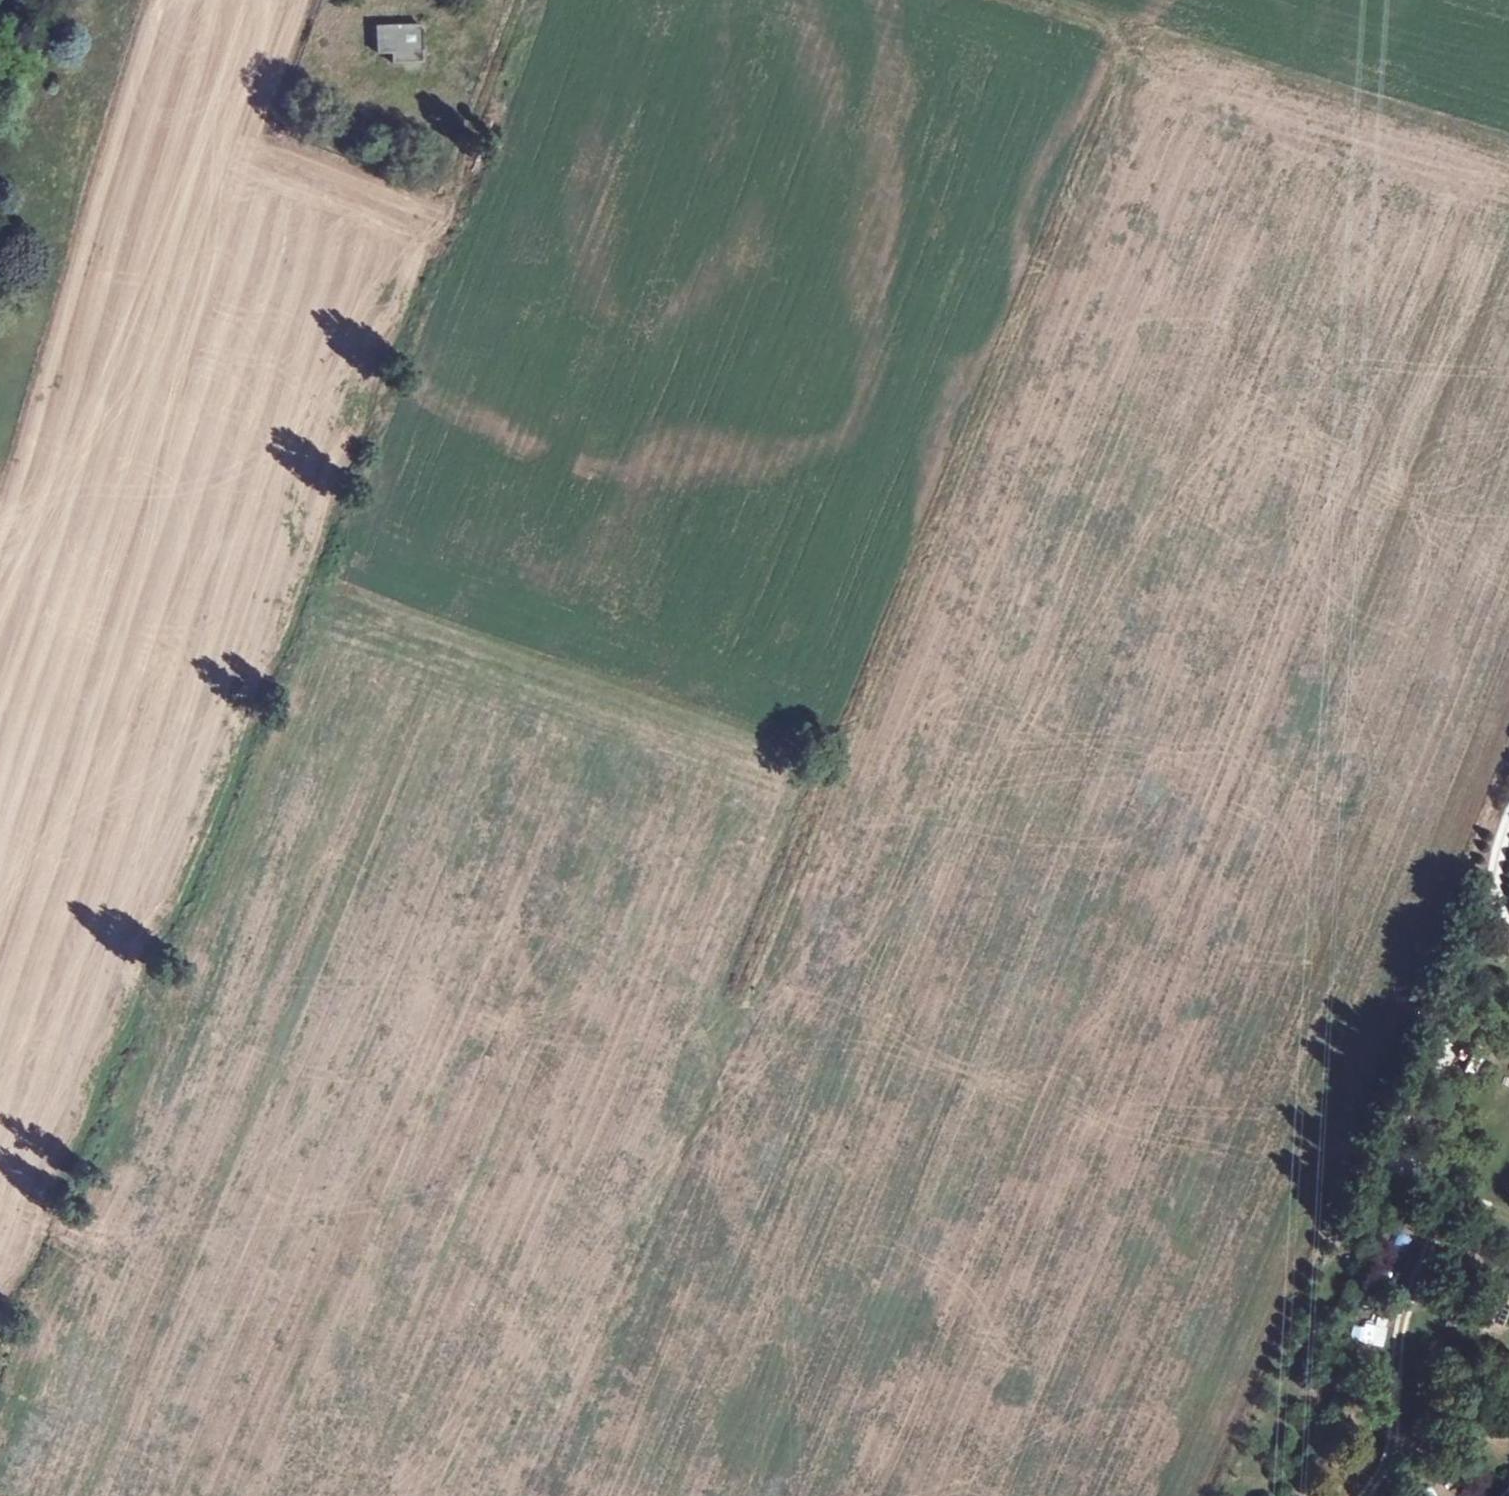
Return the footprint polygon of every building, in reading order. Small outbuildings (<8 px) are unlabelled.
[(427,24),(381,24),(381,48),(395,50),(395,63),(428,62),(427,24)] [(1387,1258),(1408,1264),(1417,1236),(1395,1230),(1387,1258)] [(1362,1308),(1356,1331),(1378,1337),(1385,1315),(1362,1308)] [(1437,1495),(1456,1495),(1459,1482),(1442,1478),(1437,1495)]
